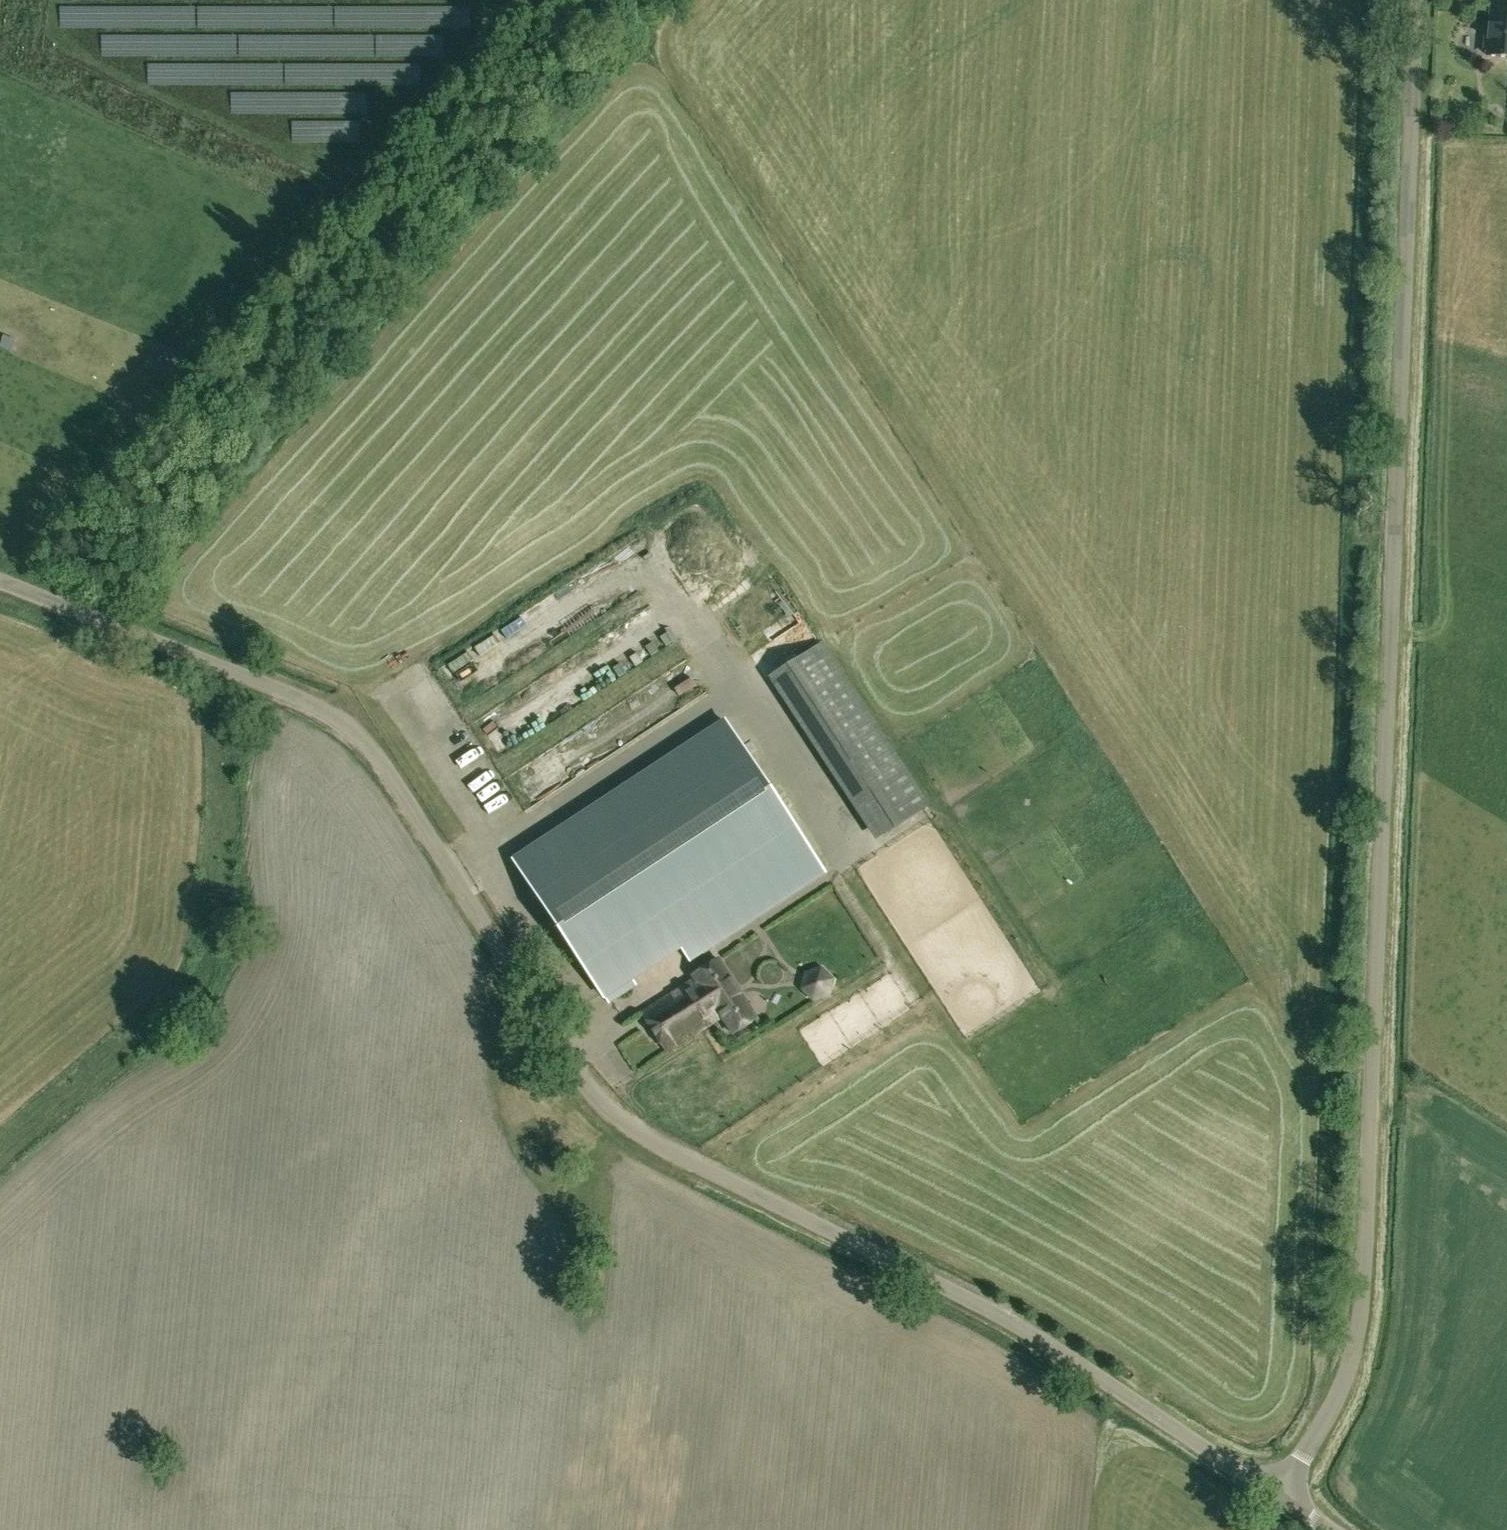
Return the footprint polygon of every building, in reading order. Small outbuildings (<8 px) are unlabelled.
[(1487,55),(1506,57),(1506,6),(1492,5),(1489,37),(1484,36),(1483,51),(1488,51),(1487,55)] [(602,995),(603,994),(609,1003),(637,985),(631,977),(700,931),(711,949),(826,872),(727,722),(515,863),(602,995)] [(613,759),(621,756),(613,737),(605,740),(613,759)] [(870,762),(867,745),(830,750),(833,767),(870,762)] [(923,823),(922,773),(852,773),(852,805),(874,805),(874,823),(923,823)] [(537,779),(502,793),(512,819),(548,806),(537,779)] [(693,974),(696,979),(642,1012),(666,1052),(724,1017),(733,1032),(756,1019),(719,958),(693,974)]
